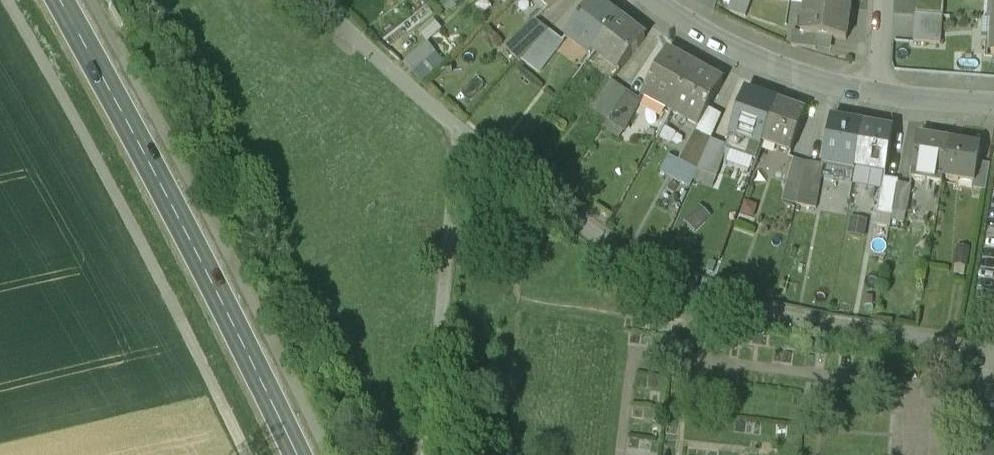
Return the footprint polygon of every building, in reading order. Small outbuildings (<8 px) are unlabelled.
[(548,10),(559,0),(539,0),(548,10)] [(591,58),(598,48),(620,20),(595,0),(565,39),(591,58)] [(728,11),(746,18),(752,1),(749,0),(732,0),(728,11)] [(802,3),(805,3),(849,9),(850,0),(802,0),(802,3)] [(942,17),(943,0),(916,0),(915,15),(942,17)] [(849,9),(805,3),(801,34),(801,35),(832,39),(847,41),(851,9),(849,9)] [(942,17),(915,15),(913,43),(940,45),(942,17)] [(417,34),(426,44),(441,30),(432,20),(417,34)] [(645,39),(620,20),(598,48),(623,67),(645,39)] [(505,49),(519,64),(522,62),(533,50),(549,32),(535,21),(505,49)] [(563,43),(549,32),(533,50),(548,62),(563,43)] [(801,35),(801,34),(793,33),(791,46),(830,52),(832,39),(801,35)] [(426,44),(403,65),(422,83),(444,63),(426,44)] [(533,50),(522,62),(539,74),(548,62),(533,50)] [(643,98),(671,113),(695,68),(667,53),(643,98)] [(724,84),(695,68),(671,113),(700,128),(724,84)] [(609,84),(590,108),(608,120),(625,94),(609,84)] [(762,147),(763,144),(777,104),(745,93),(730,137),(762,147)] [(625,94),(608,120),(626,131),(640,103),(625,94)] [(805,114),(777,104),(763,144),(791,154),(805,114)] [(854,173),(855,169),(863,127),(830,121),(822,167),(854,173)] [(894,132),(863,127),(855,169),(886,175),(894,132)] [(697,133),(676,171),(694,180),(712,141),(697,133)] [(928,177),(943,179),(949,144),(918,139),(911,181),(927,184),(928,177)] [(712,141),(694,180),(714,190),(728,147),(712,141)] [(981,149),(949,144),(943,179),(973,184),(976,163),(978,164),(981,149)] [(807,164),(792,160),(786,183),(801,187),(806,166),(807,164)] [(990,166),(978,164),(976,163),(973,184),(972,191),(985,193),(990,166)] [(823,170),(806,166),(801,187),(796,206),(815,210),(823,170)] [(898,182),(883,179),(877,214),(892,216),(898,185),(898,182)] [(912,187),(898,185),(892,216),(892,222),(903,224),(904,215),(907,215),(912,187)] [(744,213),(756,218),(763,200),(751,196),(744,213)] [(700,229),(711,212),(700,205),(689,222),(700,229)] [(854,215),(850,232),(867,236),(871,218),(854,215)] [(950,441),(949,454),(993,454),(993,444),(950,441)]
